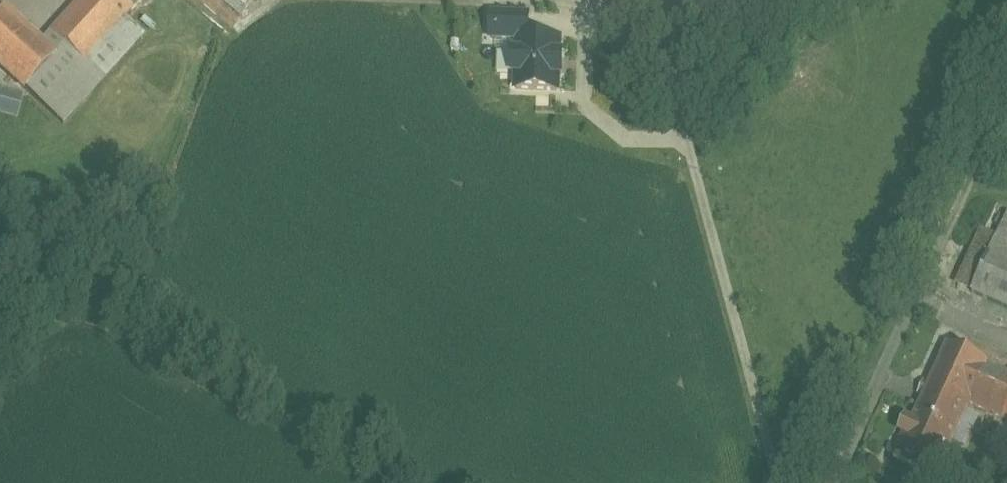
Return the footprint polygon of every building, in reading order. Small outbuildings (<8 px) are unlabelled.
[(48,36),(81,69),(128,21),(148,0),(83,0),(48,36)] [(239,21),(256,0),(214,0),(239,21)] [(626,10),(631,0),(609,0),(626,10)] [(554,35),(523,35),(524,10),(480,10),(479,43),(493,44),(493,74),(508,74),(507,93),(554,93),(554,35)] [(59,60),(41,43),(8,11),(0,18),(0,72),(20,91),(24,95),(59,60)] [(81,69),(48,36),(41,43),(59,60),(24,95),(60,129),(147,39),(128,21),(81,69)] [(12,116),(20,94),(0,87),(0,112),(12,116)] [(1000,233),(999,233),(972,292),(1006,308),(1006,219),(1000,233)] [(948,345),(919,408),(960,425),(970,404),(1006,421),(1006,372),(988,364),(988,363),(948,345)] [(960,425),(919,408),(907,435),(905,434),(897,452),(918,462),(916,467),(936,476),(960,425)]
